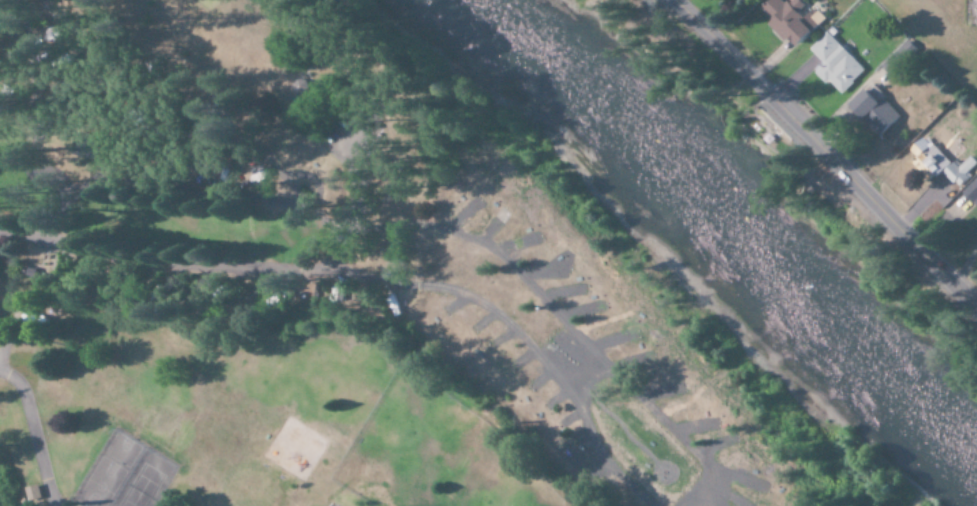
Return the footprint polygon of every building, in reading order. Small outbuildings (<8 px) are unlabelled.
[(774,21),(770,25),(787,42),(792,37),(802,47),(828,22),(814,7),(810,10),(801,0),(794,0),(788,6),(783,0),(774,0),(764,10),(774,21)] [(867,72),(830,33),(811,50),(826,65),(817,74),(828,85),(832,82),(843,95),(867,72)] [(298,78),(306,80),(308,89),(302,95),(294,93),(291,85),(298,78)] [(881,97),(883,95),(874,84),(852,105),(883,137),(902,119),(881,97)] [(942,172),(961,188),(971,176),(968,174),(976,164),(976,162),(971,156),(961,168),(940,151),(934,158),(928,154),(934,147),(924,139),(914,152),(921,158),(916,165),(935,181),(942,172)] [(976,208),(976,180),(963,193),(976,208)] [(36,269),(34,277),(26,276),(28,268),(36,269)] [(37,484),(41,497),(27,501),(24,487),(37,484)]
